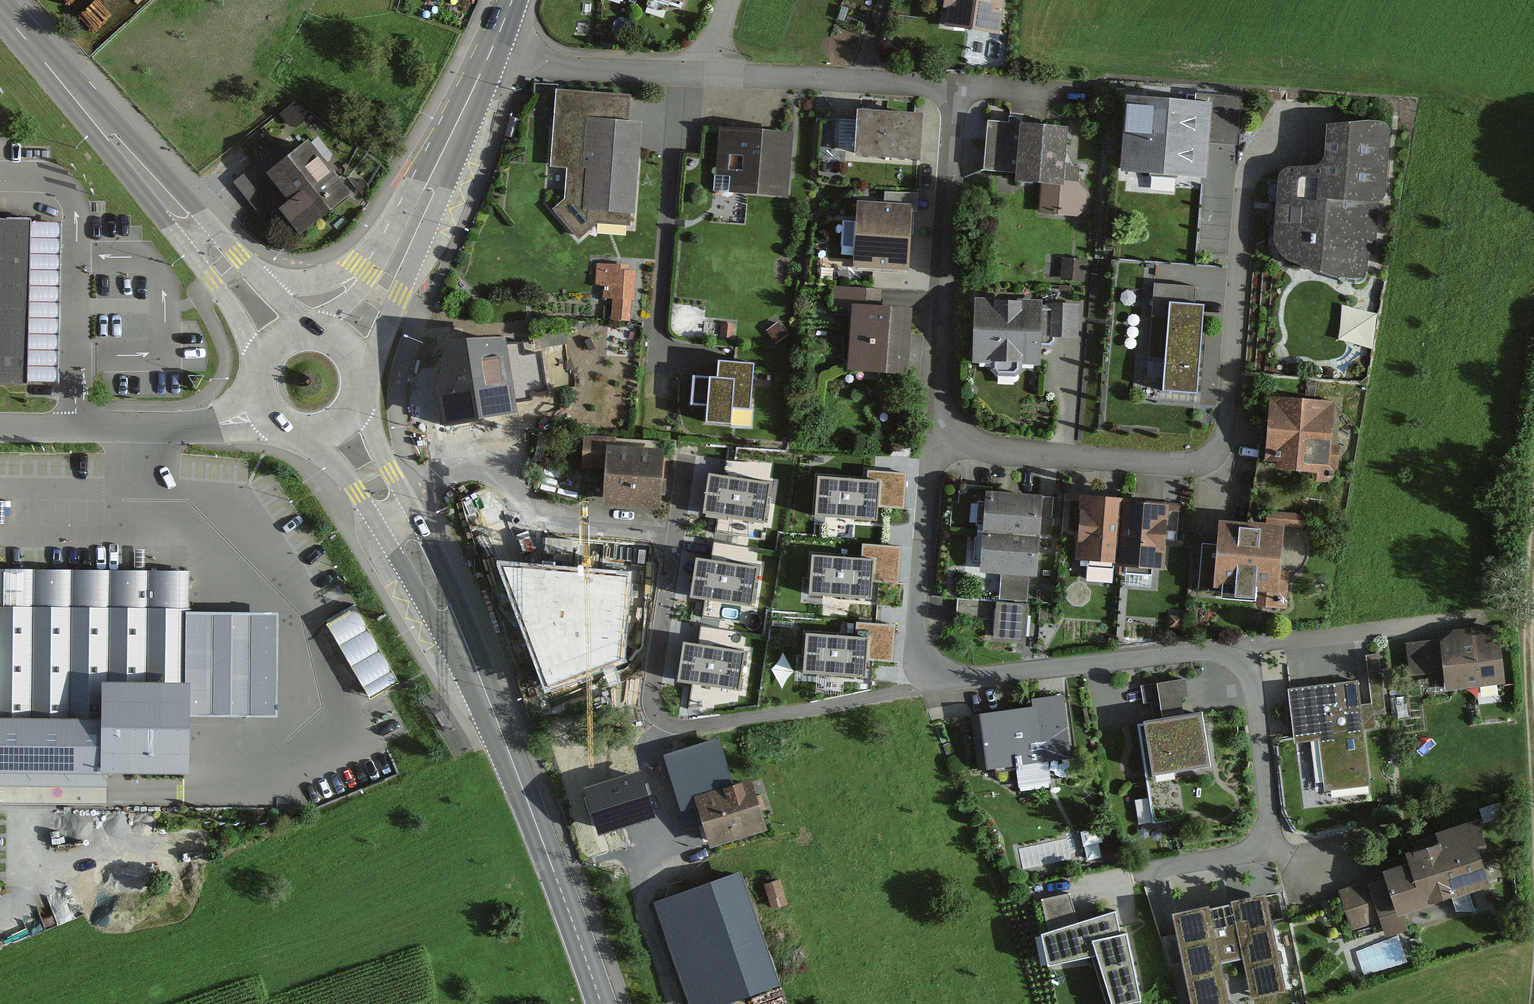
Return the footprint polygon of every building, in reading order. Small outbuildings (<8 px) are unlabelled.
[(686,12),(690,0),(648,0),(686,12)] [(946,29),(1002,36),(1007,0),(950,0),(946,29)] [(630,99),(558,94),(553,170),(571,171),(568,203),(554,214),(582,244),(600,225),(633,227),(640,130),(628,129),(630,99)] [(1198,105),(1131,98),(1122,184),(1204,192),(1209,145),(1238,148),(1242,101),(1199,97),(1198,105)] [(924,118),(863,114),(860,158),(922,162),(924,118)] [(857,148),(857,121),(838,121),(838,148),(857,148)] [(1072,133),(990,125),(986,172),(1021,175),(1021,184),(1045,186),(1042,220),(1079,223),(1092,211),(1094,196),(1082,185),(1083,167),(1069,166),(1072,133)] [(1331,171),(1281,168),(1276,239),(1286,261),(1314,276),(1363,279),(1368,206),(1386,208),(1391,131),(1335,127),(1331,171)] [(793,137),(720,130),(715,176),(737,178),(735,191),(787,196),(793,137)] [(312,149),(272,180),(311,230),(352,199),(312,149)] [(262,165),(238,177),(252,205),(276,193),(262,165)] [(912,210),(860,206),(856,267),(908,271),(912,210)] [(0,221),(0,386),(30,386),(32,221),(0,221)] [(633,269),(603,268),(601,301),(616,301),(615,318),(631,319),(633,269)] [(1196,288),(1158,285),(1152,360),(1170,362),(1168,395),(1202,397),(1209,310),(1194,309),(1196,288)] [(885,294),(839,290),(838,306),(883,310),(885,294)] [(1085,308),(980,303),(977,365),(1040,369),(1042,338),(1083,340),(1085,308)] [(1338,340),(1374,348),(1382,313),(1346,305),(1338,340)] [(914,317),(856,312),(851,371),(909,376),(914,317)] [(516,344),(438,355),(445,408),(499,401),(496,379),(520,375),(516,344)] [(722,385),(694,383),(693,410),(706,411),(705,426),(733,428),(734,409),(753,410),(755,368),(723,366),(722,385)] [(1336,404),(1273,399),(1268,465),(1306,467),(1305,480),(1339,482),(1341,450),(1333,450),(1336,404)] [(608,442),(583,442),(584,471),(607,471),(608,504),(662,503),(661,452),(608,453),(608,442)] [(867,479),(817,475),(814,515),(876,520),(878,506),(904,508),(907,473),(868,470),(867,479)] [(771,483),(709,473),(703,514),(765,524),(771,483)] [(1040,500),(988,496),(985,534),(1038,537),(1040,500)] [(1120,564),(1125,506),(1085,502),(1080,560),(1120,564)] [(1161,567),(1166,509),(1125,506),(1120,564),(1161,567)] [(1304,519),(1276,516),(1275,525),(1303,527),(1304,519)] [(1226,549),(1203,548),(1199,589),(1279,596),(1285,531),(1228,526),(1226,549)] [(1038,537),(985,534),(983,571),(1000,572),(1029,574),(1035,574),(1038,537)] [(863,558),(812,554),(809,594),(872,599),(873,585),(899,587),(902,552),(863,549),(863,558)] [(759,568),(698,559),(691,599),(753,609),(759,568)] [(0,564),(0,768),(73,768),(197,768),(197,709),(197,603),(197,564),(0,564)] [(630,573),(499,564),(545,694),(588,676),(626,662),(627,627),(630,573)] [(1089,567),(1088,579),(1114,581),(1115,569),(1089,567)] [(1029,574),(1000,572),(999,598),(1027,600),(1029,574)] [(358,596),(332,612),(376,686),(403,670),(358,596)] [(1044,608),(958,600),(957,619),(994,622),(992,641),(1041,646),(1044,608)] [(284,709),(284,603),(197,603),(197,709),(284,709)] [(857,636),(806,632),(803,672),(866,677),(867,663),(893,665),(896,630),(857,627),(857,636)] [(1508,689),(1500,628),(1457,634),(1457,641),(1413,647),(1420,701),(1508,689)] [(746,653),(684,643),(678,683),(739,693),(746,653)] [(1379,659),(1369,661),(1375,719),(1385,718),(1379,659)] [(1359,686),(1292,692),(1298,745),(1323,743),(1327,788),(1368,784),(1359,686)] [(1034,712),(976,719),(983,772),(1022,767),(1025,787),(1050,784),(1047,764),(1077,761),(1069,697),(1033,701),(1034,712)] [(1202,721),(1137,733),(1155,825),(1189,819),(1181,782),(1213,775),(1202,721)] [(722,755),(665,772),(684,836),(704,830),(709,847),(766,830),(754,790),(734,796),(722,755)] [(181,785),(121,784),(121,799),(181,800),(181,785)] [(643,798),(598,813),(610,849),(655,835),(643,798)] [(1489,865),(1477,826),(1442,836),(1446,850),(1414,860),(1417,869),(1344,891),(1357,933),(1383,925),(1388,942),(1413,934),(1407,915),(1489,890),(1482,867),(1489,865)] [(663,908),(698,1003),(731,1003),(779,987),(740,880),(663,908)] [(778,882),(766,888),(775,909),(787,904),(778,882)] [(1045,895),(1062,958),(1098,948),(1113,1003),(1154,1003),(1134,928),(1130,930),(1123,904),(1085,915),(1077,886),(1045,895)] [(1185,908),(1204,1003),(1207,1003),(1288,988),(1270,891),(1185,908)]
